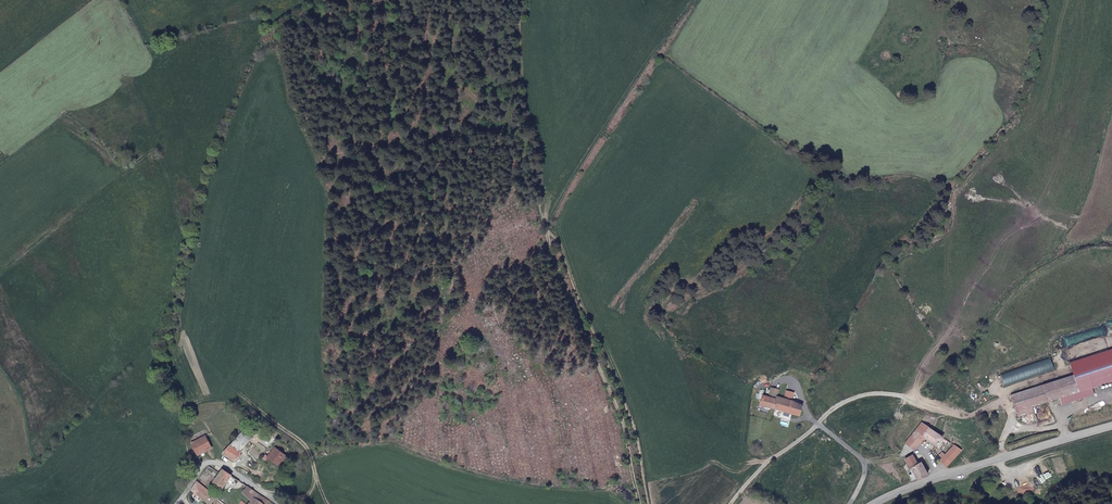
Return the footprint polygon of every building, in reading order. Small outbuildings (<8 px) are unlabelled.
[(1073,376),(1079,392),(1060,398),(1062,405),(1094,395),(1092,389),(1111,382),(1111,349),(1069,363),(1073,376)] [(1050,357),(1000,373),(1004,386),(1054,369),(1050,357)] [(1060,398),(1079,392),(1073,376),(1011,396),(1018,417),(1034,412),(1032,407),(1060,398)] [(769,397),(776,398),(777,389),(770,388),(769,397)] [(803,406),(802,405),(793,401),(788,401),(776,398),(769,397),(762,396),(761,402),(761,406),(788,411),(799,416),(803,406)] [(905,443),(914,451),(924,438),(937,446),(943,437),(921,423),(905,443)] [(254,435),(246,428),(244,431),(233,444),(242,450),(254,435)] [(207,434),(193,442),(200,455),(214,448),(207,434)] [(224,452),(223,453),(237,462),(243,453),(231,444),(224,452)] [(946,466),(962,450),(954,445),(940,460),(946,466)] [(276,447),(271,455),(279,462),(286,454),(276,447)] [(916,463),(912,453),(904,458),(912,473),(908,475),(912,482),(915,480),(916,481),(926,474),(919,461),(916,463)] [(224,467),(220,472),(214,480),(224,488),(234,475),(224,467)] [(217,495),(198,480),(192,488),(210,502),(217,495)] [(252,499),(258,492),(249,485),(243,492),(252,499)] [(271,500),(259,492),(258,492),(252,499),(247,503),(267,503),(271,500)]
